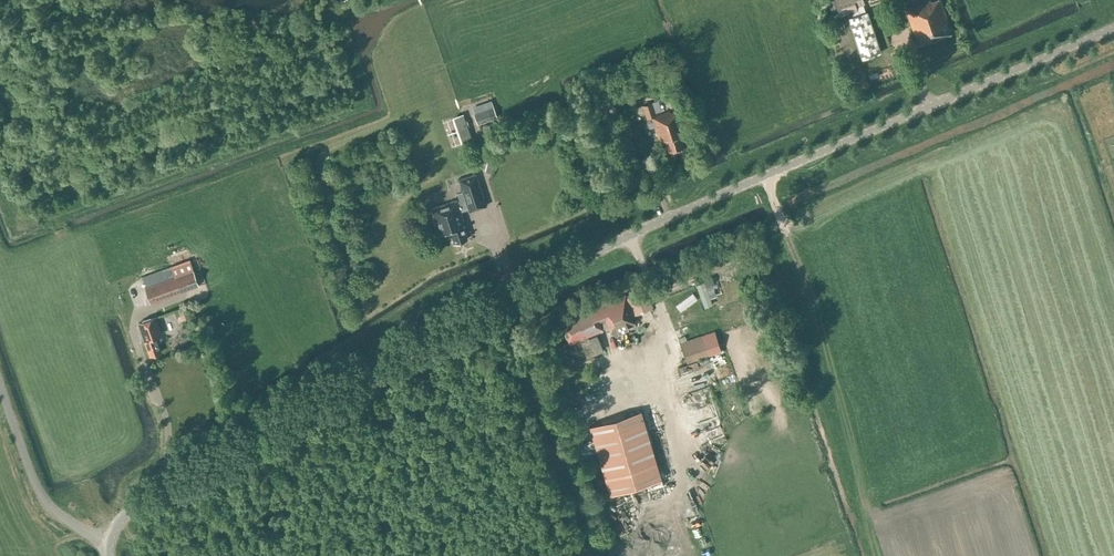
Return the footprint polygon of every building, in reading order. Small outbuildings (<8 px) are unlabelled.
[(834,18),(839,16),(834,0),(833,0),(828,2),(834,18)] [(857,10),(856,6),(864,3),(863,0),(835,0),(840,16),(848,13),(849,17),(848,17),(859,48),(877,42),(866,11),(853,15),(852,12),(857,10)] [(950,33),(946,22),(948,22),(940,0),(934,0),(931,1),(931,0),(930,0),(905,9),(918,44),(919,44),(950,33)] [(492,101),(472,108),(474,113),(478,125),(498,118),(492,101)] [(681,134),(686,132),(678,109),(670,112),(669,110),(656,115),(652,102),(643,105),(647,118),(651,116),(659,141),(664,139),(668,152),(685,146),(681,134)] [(472,140),(463,114),(453,118),(462,144),(472,140)] [(488,160),(485,172),(491,173),(494,161),(488,160)] [(450,230),(455,243),(467,238),(463,225),(465,225),(460,211),(468,208),(469,211),(486,205),(476,174),(459,179),(466,199),(457,202),(457,200),(431,208),(440,234),(450,230)] [(142,277),(145,287),(150,303),(181,291),(199,284),(190,260),(142,277)] [(712,276),(703,279),(706,285),(714,282),(712,276)] [(627,299),(634,315),(653,308),(646,292),(627,299)] [(632,316),(634,315),(627,299),(625,294),(560,321),(569,344),(586,337),(603,330),(601,325),(602,325),(600,321),(606,319),(612,334),(635,324),(632,316)] [(138,323),(150,355),(161,351),(156,336),(162,334),(156,317),(138,323)] [(708,355),(701,335),(680,343),(687,363),(708,355)] [(610,494),(662,479),(641,410),(589,426),(610,494)]
